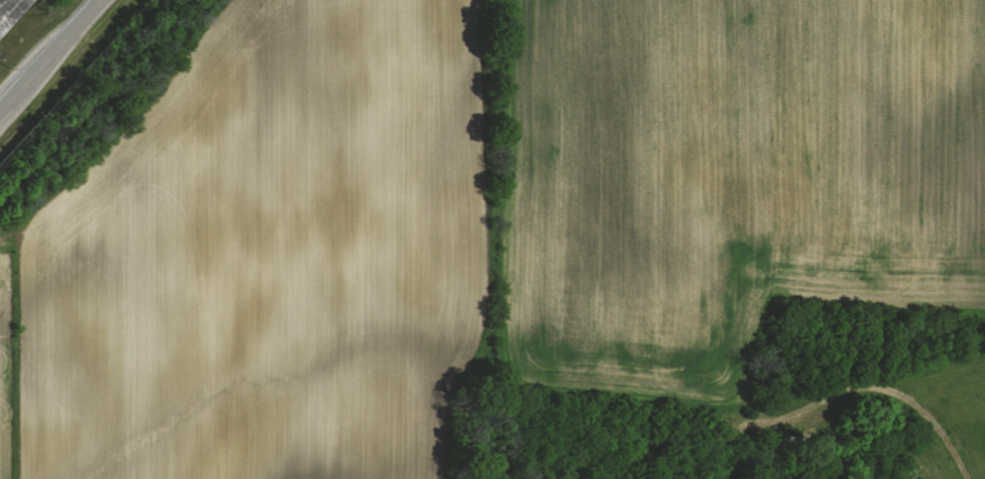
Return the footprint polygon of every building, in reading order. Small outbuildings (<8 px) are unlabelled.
[(35,0),(0,0),(0,40),(35,0)]
